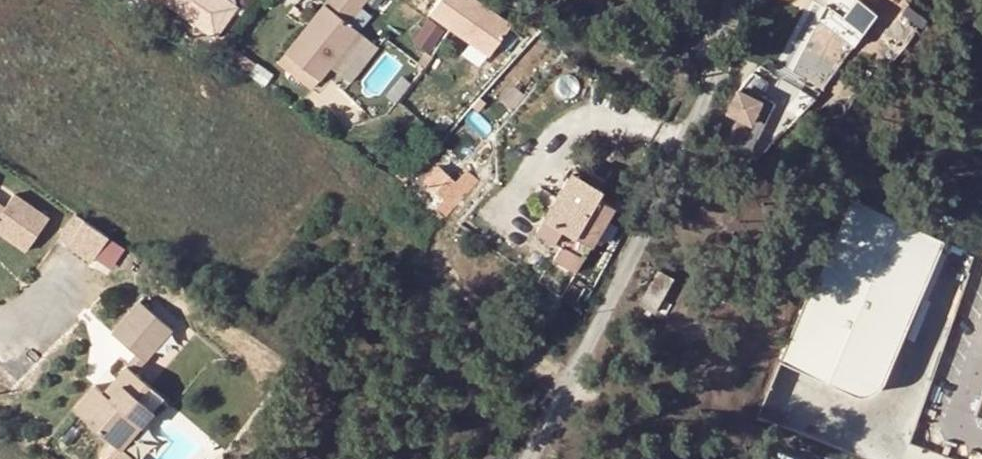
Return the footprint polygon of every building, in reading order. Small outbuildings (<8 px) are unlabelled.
[(222,36),(243,2),(240,0),(166,0),(222,36)] [(356,32),(347,24),(365,0),(326,0),(322,5),(328,9),(310,32),(304,27),(282,54),(316,81),(328,67),(356,32)] [(429,16),(488,57),(511,25),(475,0),(440,0),(429,16)] [(310,32),(328,9),(322,5),(304,27),(310,32)] [(372,45),(356,32),(328,67),(344,80),(347,82),(375,47),(372,45)] [(310,90),(316,81),(282,54),(276,63),(310,90)] [(713,139),(747,156),(776,100),(761,92),(758,98),(739,88),(713,139)] [(463,191),(433,163),(417,180),(448,207),(463,191)] [(600,186),(570,168),(535,228),(559,242),(551,257),(574,269),(610,204),(595,194),(600,186)] [(26,252),(49,218),(13,194),(4,207),(0,204),(0,234),(26,252)] [(939,246),(846,207),(782,356),(804,366),(799,379),(850,401),(856,401),(862,400),(869,397),(873,393),(879,386),(939,246)] [(76,217),(58,241),(89,264),(107,241),(76,217)] [(655,271),(637,303),(653,311),(670,279),(655,271)] [(128,360),(139,346),(146,352),(162,331),(129,305),(102,338),(128,360)] [(128,360),(118,372),(126,378),(146,352),(139,346),(128,360)] [(804,366),(782,356),(777,369),(799,379),(804,366)] [(141,389),(126,378),(118,372),(107,386),(97,399),(87,392),(67,418),(110,451),(115,455),(135,430),(158,402),(141,389)] [(973,412),(981,415),(981,388),(973,412)] [(110,451),(104,458),(121,458),(115,455),(110,451)]
